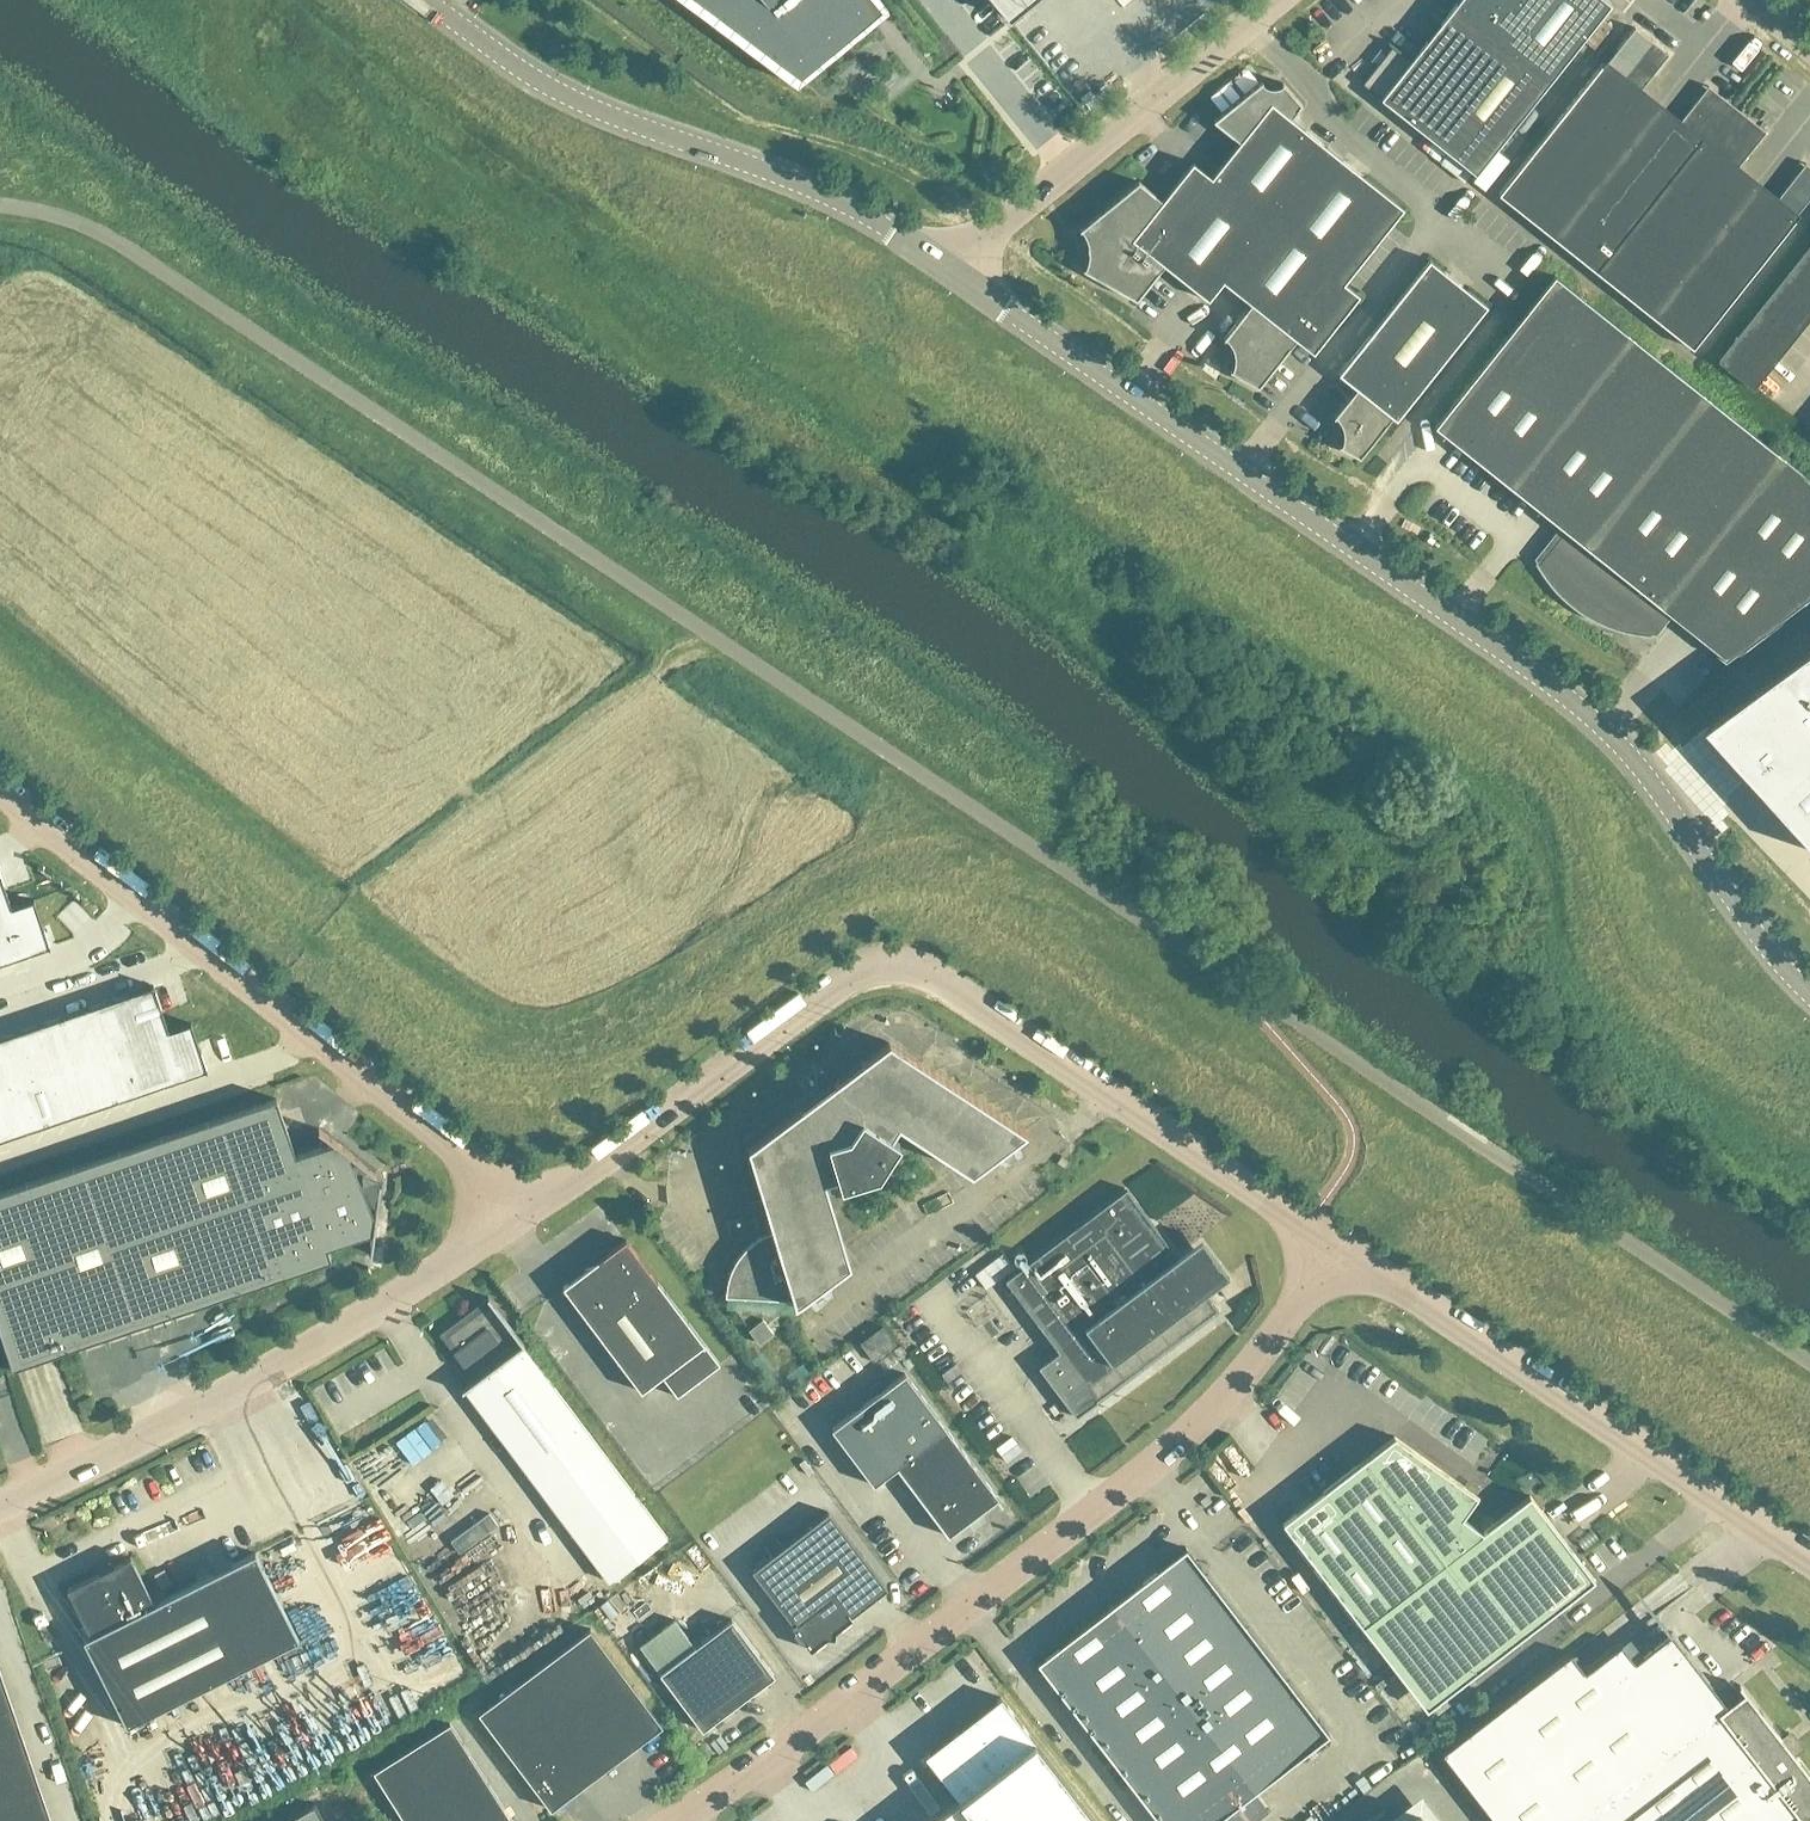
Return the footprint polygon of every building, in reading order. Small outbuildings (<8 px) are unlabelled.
[(802,77),(846,41),(849,3),(856,4),(856,0),(699,0),(802,77)] [(1009,20),(1033,0),(993,0),(1009,20)] [(1608,0),(1459,0),(1449,12),(1544,88),(1611,3),(1608,0)] [(1544,88),(1449,12),(1412,58),(1390,40),(1389,42),(1393,45),(1363,82),(1381,97),(1476,173),(1544,88)] [(1795,214),(1809,195),(1809,172),(1801,168),(1799,171),(1782,191),(1775,200),(1736,168),(1761,136),(1751,123),(1753,120),(1748,116),(1746,118),(1725,101),(1727,99),(1722,95),(1719,98),(1704,91),(1678,122),(1639,91),(1664,59),(1653,45),(1656,42),(1635,26),(1605,63),(1603,61),(1499,192),(1693,347),(1797,216),(1795,214)] [(1404,207),(1328,146),(1291,117),(1297,109),(1302,103),(1283,81),(1282,82),(1283,83),(1279,86),(1274,87),(1270,86),(1265,85),(1262,82),(1263,81),(1262,80),(1213,119),(1233,135),(1233,134),(1240,140),(1212,176),(1270,222),(1345,282),(1404,207)] [(1224,280),(1270,222),(1212,176),(1193,161),(1190,165),(1186,170),(1163,199),(1155,193),(1139,180),(1080,228),(1081,229),(1082,229),(1085,233),(1087,238),(1088,242),(1089,253),(1088,258),(1087,263),(1085,268),(1084,267),(1083,268),(1137,299),(1159,271),(1164,264),(1209,299),(1224,280)] [(1360,294),(1345,282),(1270,222),(1224,280),(1246,298),(1249,300),(1251,302),(1245,310),(1236,321),(1224,337),(1225,338),(1226,336),(1229,340),(1232,344),(1234,349),(1235,354),(1235,359),(1234,364),(1232,369),(1231,368),(1230,369),(1259,386),(1290,346),(1296,338),(1314,352),(1360,294)] [(1808,249),(1797,263),(1809,274),(1809,251),(1808,249)] [(1397,419),(1488,304),(1430,258),(1339,372),(1357,387),(1351,394),(1334,416),(1335,416),(1336,415),(1339,418),(1341,422),(1343,426),(1344,431),(1344,435),(1343,440),(1341,444),(1340,443),(1339,444),(1360,456),(1387,423),(1393,415),(1397,419)] [(1797,263),(1786,277),(1809,296),(1809,274),(1797,263)] [(1662,605),(1782,454),(1555,274),(1435,425),(1566,529),(1538,563),(1537,561),(1536,562),(1541,571),(1544,575),(1547,579),(1550,583),(1554,587),(1557,591),(1564,598),(1568,601),(1572,604),(1576,607),(1584,613),(1589,616),(1598,620),(1602,622),(1604,623),(1605,622),(1604,621),(1608,615),(1627,622),(1628,629),(1627,629),(1627,630),(1628,630),(1635,631),(1639,632),(1647,633),(1651,633),(1651,632),(1649,632),(1667,610),(1661,605),(1662,605)] [(1786,277),(1775,291),(1809,318),(1809,316),(1809,296),(1786,277)] [(1809,318),(1775,291),(1764,305),(1798,332),(1809,318)] [(1798,332),(1764,305),(1753,318),(1787,345),(1798,332)] [(1787,345),(1753,318),(1742,332),(1776,359),(1787,345)] [(1776,359),(1742,332),(1731,346),(1765,373),(1776,359)] [(1765,373),(1731,346),(1719,360),(1753,387),(1765,373)] [(1710,724),(1712,727),(1790,670),(1809,692),(1809,650),(1710,724)] [(1752,770),(1809,835),(1809,718),(1752,770)] [(48,946),(49,947),(50,946),(34,899),(33,900),(12,907),(0,873),(0,962),(48,946)] [(0,1038),(0,1139),(205,1069),(205,1071),(208,1070),(191,1022),(189,1022),(189,1023),(169,1030),(153,984),(151,985),(152,986),(0,1038)] [(850,1262),(825,1179),(838,1175),(841,1184),(866,1177),(869,1180),(881,1176),(888,1166),(885,1163),(900,1140),(891,1134),(899,1123),(972,1171),(1027,1130),(889,1040),(823,1090),(748,1146),(763,1197),(773,1230),(767,1232),(765,1233),(762,1235),(760,1236),(755,1239),(753,1240),(751,1242),(749,1244),(747,1246),(743,1250),(742,1252),(740,1253),(739,1255),(737,1257),(736,1260),(735,1262),(732,1266),(731,1269),(730,1271),(730,1274),(729,1276),(728,1279),(728,1281),(727,1284),(727,1287),(726,1293),(726,1295),(727,1295),(727,1292),(793,1296),(795,1303),(850,1262)] [(224,1294),(331,1258),(327,1246),(372,1231),(370,1252),(372,1252),(377,1212),(381,1181),(379,1181),(375,1211),(375,1213),(374,1213),(349,1153),(351,1154),(375,1172),(376,1171),(352,1152),(319,1127),(318,1129),(334,1141),(296,1154),(281,1110),(277,1097),(0,1191),(0,1330),(12,1366),(15,1366),(15,1365),(58,1351),(59,1351),(224,1294)] [(1097,1401),(1219,1309),(1205,1292),(1230,1274),(1202,1237),(1178,1256),(1178,1255),(1127,1187),(1029,1261),(1022,1266),(1005,1279),(1059,1351),(1040,1365),(1076,1414),(1078,1416),(1080,1414),(1095,1402),(1097,1401)] [(720,1363),(658,1280),(626,1238),(612,1249),(598,1259),(563,1286),(641,1390),(662,1375),(677,1395),(720,1363)] [(1004,1251),(974,1273),(986,1288),(1015,1267),(1004,1251)] [(668,1537),(523,1344),(525,1343),(489,1295),(487,1297),(490,1301),(446,1334),(460,1352),(478,1376),(461,1389),(462,1390),(465,1389),(609,1581),(668,1537)] [(773,1332),(763,1318),(749,1328),(759,1342),(773,1332)] [(883,1325),(861,1341),(875,1360),(897,1343),(883,1325)] [(1003,1502),(905,1372),(832,1428),(874,1484),(893,1470),(893,1469),(897,1466),(949,1535),(993,1501),(997,1498),(1002,1504),(1003,1502)] [(413,1434),(427,1458),(452,1443),(437,1419),(413,1434)] [(1471,1505),(1478,1495),(1464,1485),(1395,1435),(1283,1521),(1368,1632),(1369,1631),(1365,1624),(1407,1592),(1470,1673),(1465,1676),(1466,1678),(1595,1578),(1530,1494),(1483,1530),(1463,1516),(1471,1505)] [(1005,1465),(1021,1455),(1012,1440),(996,1450),(1005,1465)] [(760,1576),(801,1629),(799,1631),(818,1655),(835,1642),(842,1643),(843,1636),(859,1623),(858,1621),(891,1595),(836,1518),(760,1576)] [(293,1542),(280,1548),(283,1555),(296,1549),(293,1542)] [(1037,1661),(1159,1820),(1216,1820),(1217,1820),(1218,1820),(1254,1820),(1269,1810),(1255,1791),(1330,1733),(1187,1546),(1157,1569),(1157,1570),(1067,1639),(1067,1638),(1037,1661)] [(299,1638),(255,1551),(154,1602),(131,1556),(68,1588),(91,1634),(83,1638),(127,1725),(299,1638)] [(703,1729),(775,1674),(732,1617),(695,1645),(675,1617),(640,1644),(660,1671),(703,1729)] [(663,1724),(590,1627),(478,1712),(551,1808),(560,1801),(653,1731),(663,1724)] [(1795,1754),(1789,1746),(1796,1740),(1789,1731),(1781,1736),(1740,1683),(1739,1684),(1744,1691),(1728,1704),(1672,1631),(1635,1659),(1621,1642),(1621,1641),(1585,1669),(1572,1653),(1571,1652),(1571,1651),(1442,1751),(1496,1820),(1787,1820),(1797,1813),(1803,1820),(1807,1820),(1809,1819),(1809,1773),(1795,1754)] [(2,1687),(0,1687),(0,1712),(9,1709),(2,1687)] [(1001,1696),(997,1699),(1000,1703),(933,1755),(930,1751),(926,1754),(960,1798),(930,1820),(1098,1820),(1001,1696)] [(9,1709),(0,1712),(0,1736),(16,1730),(9,1709)] [(450,1722),(374,1771),(406,1820),(513,1820),(450,1722)] [(16,1730),(0,1736),(0,1760),(24,1752),(16,1730)] [(24,1752),(0,1760),(0,1779),(30,1769),(24,1752)] [(30,1769),(0,1779),(0,1796),(1,1798),(35,1786),(30,1769)] [(1363,1775),(1356,1781),(1365,1792),(1372,1786),(1363,1775)] [(41,1804),(35,1786),(1,1798),(7,1815),(41,1804)] [(315,1802),(281,1820),(326,1820),(315,1802)] [(41,1804),(7,1815),(8,1820),(46,1820),(47,1820),(41,1804)] [(1419,1811),(1407,1820),(1427,1820),(1419,1811)]
